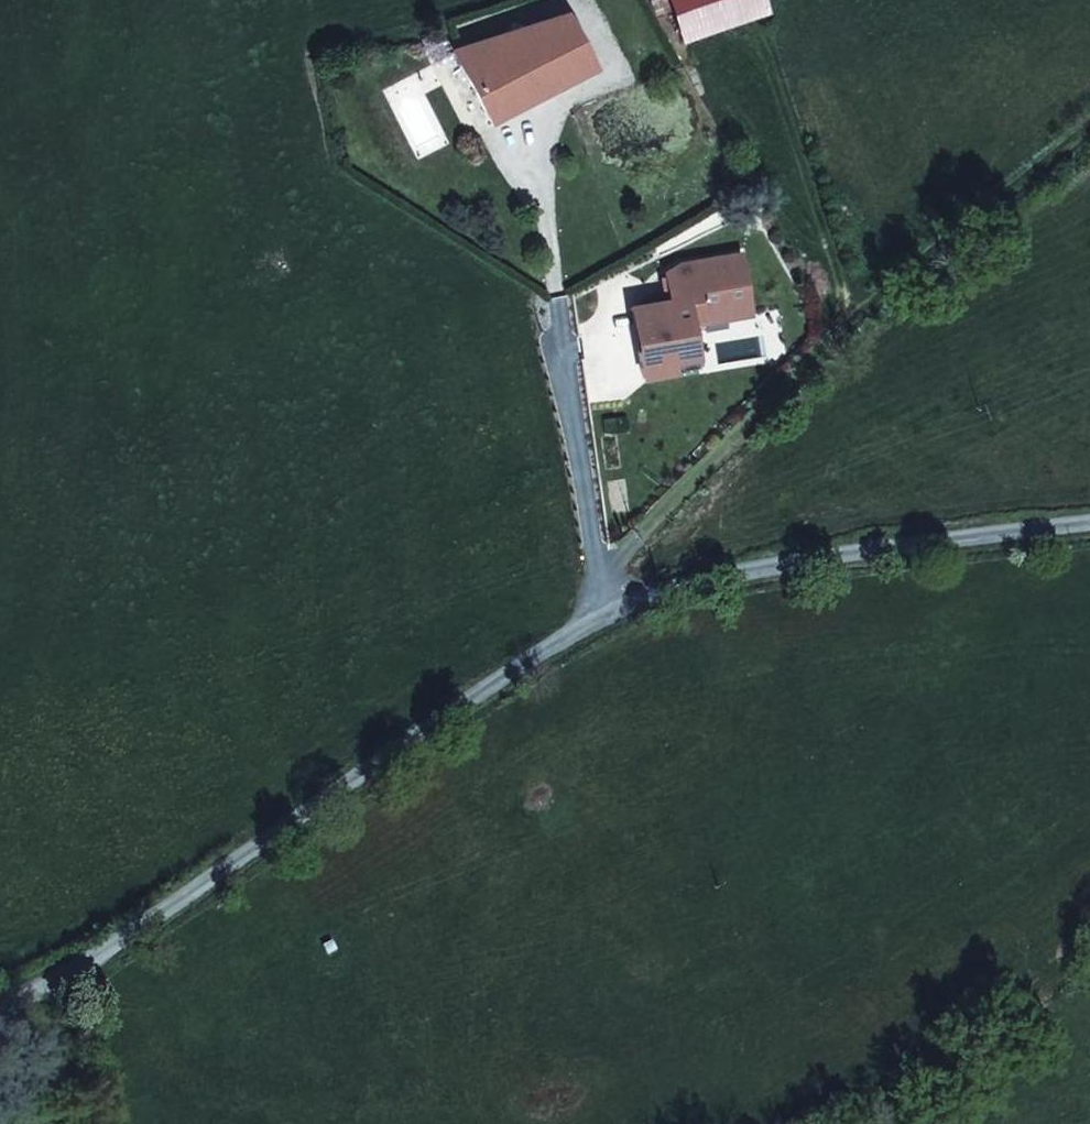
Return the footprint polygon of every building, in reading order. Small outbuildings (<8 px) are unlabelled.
[(684,39),(762,12),(758,0),(671,0),(684,39)] [(565,17),(454,54),(474,92),(489,121),(591,66),(571,29),(565,17)] [(696,356),(687,297),(639,307),(646,350),(638,352),(643,378),(674,373),(672,361),(696,356)] [(639,307),(631,308),(638,352),(646,350),(639,307)]
